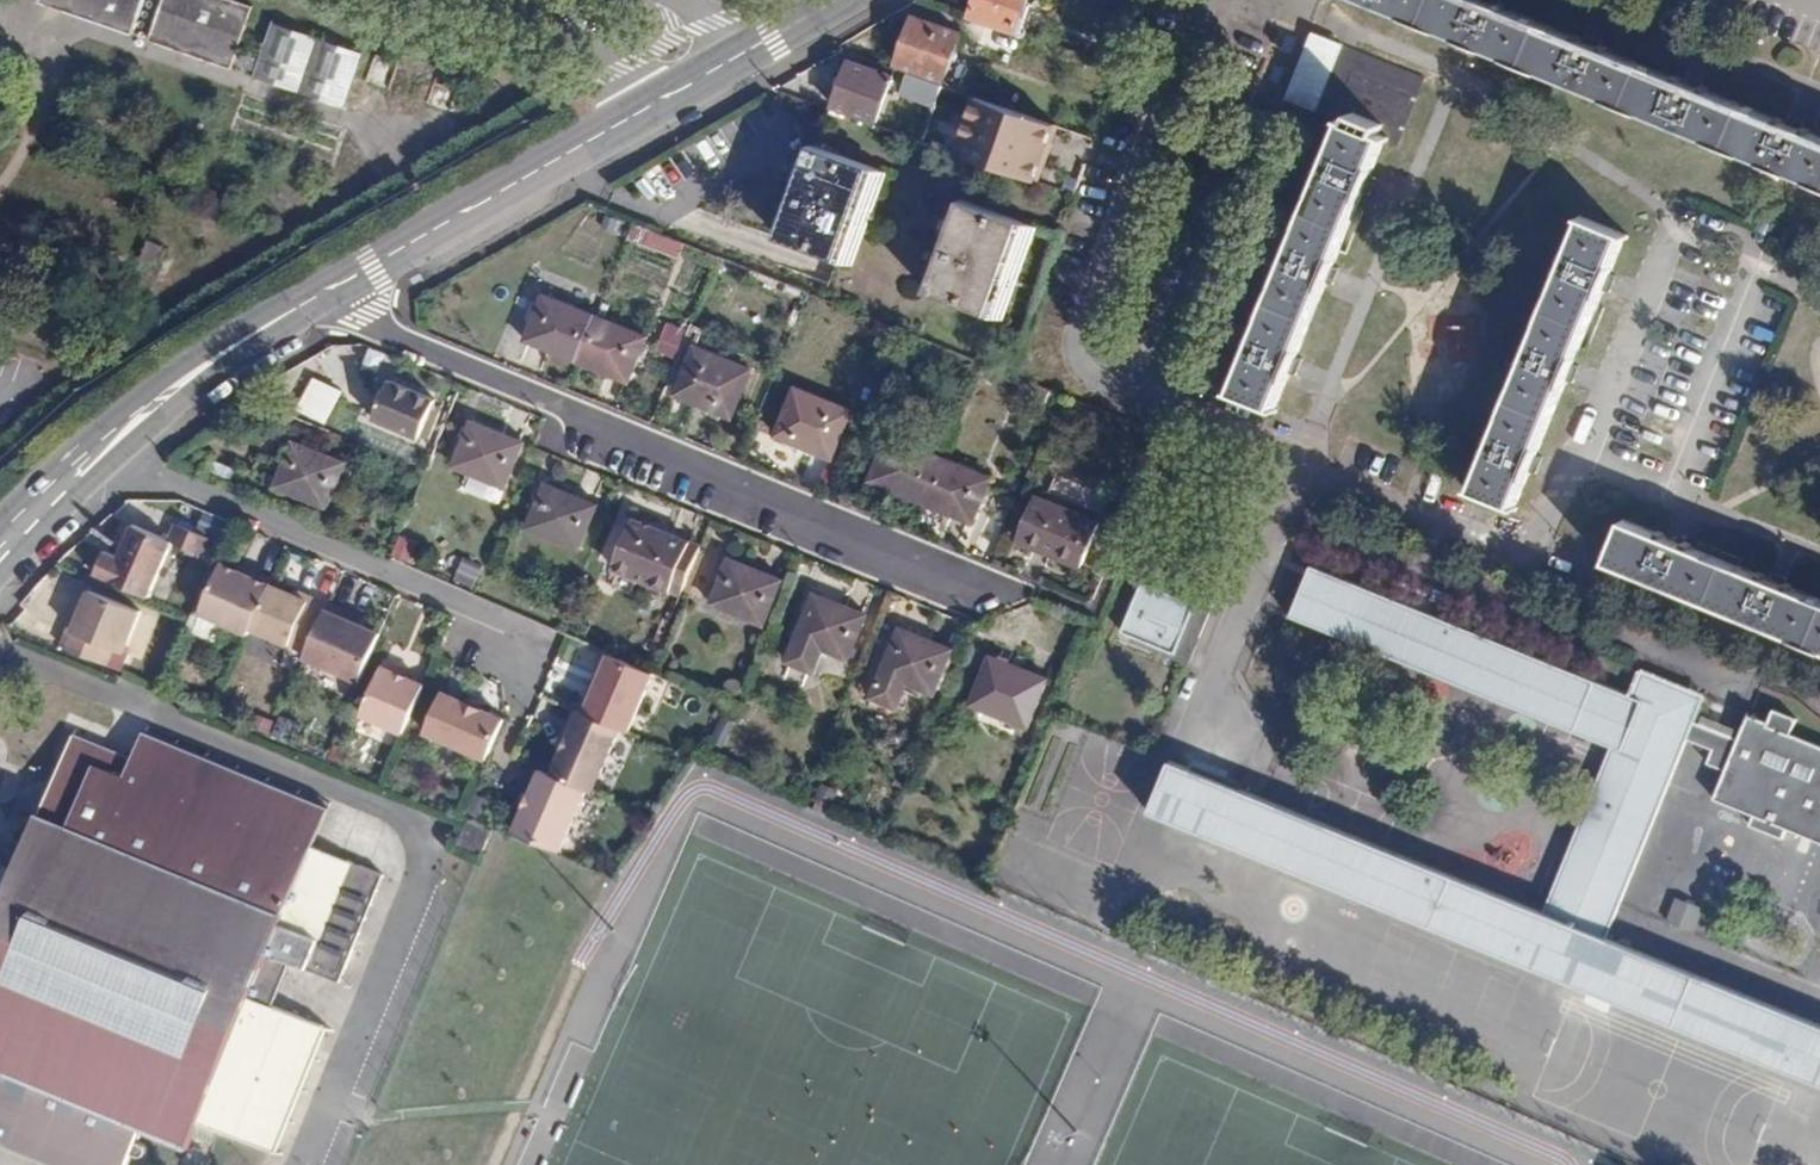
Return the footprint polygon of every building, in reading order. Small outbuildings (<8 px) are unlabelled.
[(143,38),(156,0),(33,0),(143,38)] [(236,0),(175,0),(159,43),(244,72),(264,10),(236,0)] [(979,10),(1024,28),(1034,0),(982,0),(979,10)] [(1494,0),(1369,0),(1819,185),(1819,134),(1494,0)] [(918,17),(903,61),(950,79),(966,35),(918,17)] [(273,21),(252,76),(345,106),(364,53),(273,21)] [(1034,42),(995,28),(991,42),(1029,56),(1034,42)] [(1427,81),(1332,43),(1306,107),(1344,124),(1236,389),(1279,406),(1386,142),(1400,147),(1427,81)] [(887,75),(846,59),(830,101),(872,116),(887,75)] [(936,79),(905,69),(898,89),(928,100),(936,79)] [(1033,182),(1053,126),(973,98),(953,154),(1033,182)] [(867,170),(806,148),(773,239),(834,261),(867,170)] [(1020,224),(960,202),(926,295),(987,317),(1020,224)] [(1630,234),(1585,215),(1476,484),(1518,501),(1630,234)] [(578,361),(595,318),(544,296),(526,339),(578,361)] [(646,339),(595,318),(578,361),(628,382),(646,339)] [(674,358),(685,328),(665,321),(655,351),(674,358)] [(750,375),(696,352),(677,396),(732,419),(750,375)] [(312,374),(296,406),(325,421),(341,389),(312,374)] [(438,399),(394,380),(377,418),(421,438),(438,399)] [(851,416),(795,393),(777,437),(832,460),(851,416)] [(527,442),(475,419),(457,462),(508,484),(527,442)] [(347,460),(295,437),(276,481),(327,504),(347,460)] [(922,502),(939,459),(889,438),(872,481),(922,502)] [(992,481),(939,459),(922,502),(974,524),(992,481)] [(601,505),(554,485),(535,527),(582,548),(601,505)] [(1097,516),(1046,495),(1027,541),(1078,562),(1097,516)] [(1633,508),(1615,549),(1819,633),(1819,585),(1633,508)] [(111,546),(102,569),(151,591),(175,537),(205,550),(211,532),(179,518),(172,534),(140,520),(124,553),(111,546)] [(691,543),(641,521),(622,564),(672,586),(691,543)] [(397,534),(390,555),(409,560),(415,540),(397,534)] [(471,586),(481,564),(462,555),(452,577),(471,586)] [(255,571),(221,556),(197,605),(254,630),(256,625),(275,578),(276,572),(259,564),(255,571)] [(783,579),(733,560),(716,604),(766,623),(783,579)] [(1636,692),(1314,562),(1292,614),(1615,744),(1544,912),(1607,937),(1692,733),(1699,715),(1711,687),(1648,662),(1636,692)] [(312,595),(275,578),(256,625),(310,650),(334,597),(313,589),(312,595)] [(77,624),(70,622),(65,634),(121,658),(143,605),(94,584),(77,624)] [(1209,616),(1141,587),(1120,640),(1186,668),(1209,616)] [(867,613),(817,594),(800,638),(851,657),(867,613)] [(354,607),(334,597),(310,650),(307,654),(364,678),(383,631),(350,618),(354,607)] [(953,650),(902,628),(883,670),(935,693),(953,650)] [(590,690),(581,709),(619,726),(627,730),(654,671),(652,670),(613,653),(596,693),(590,690)] [(1048,682),(992,657),(971,706),(1027,731),(1048,682)] [(407,664),(390,658),(365,711),(408,729),(429,680),(405,670),(407,664)] [(805,688),(809,671),(786,665),(782,682),(805,688)] [(508,716),(447,690),(430,729),(492,757),(508,716)] [(572,728),(552,774),(584,788),(590,790),(619,726),(581,709),(574,706),(566,724),(572,728)] [(1699,715),(1692,733),(1720,744),(1714,758),(1732,766),(1720,796),(1759,812),(1755,821),(1788,835),(1792,825),(1819,836),(1819,739),(1797,729),(1803,716),(1779,706),(1773,719),(1755,712),(1745,735),(1699,715)] [(82,739),(49,820),(61,825),(43,866),(32,862),(27,874),(10,868),(2,893),(0,893),(0,1058),(4,1060),(0,1070),(0,1137),(68,1164),(140,1164),(163,1112),(225,1137),(229,1123),(285,1146),(332,1022),(287,1003),(304,960),(351,982),(395,875),(324,844),(338,812),(152,734),(140,764),(82,739)] [(1544,912),(1243,789),(1246,783),(1195,762),(1193,768),(1173,760),(1153,809),(1819,1083),(1819,1025),(1607,937),(1544,912)] [(541,769),(512,831),(559,850),(584,788),(552,774),(541,769)] [(484,850),(488,822),(463,819),(459,846),(484,850)] [(1672,896),(1666,922),(1696,928),(1702,903),(1672,896)]
